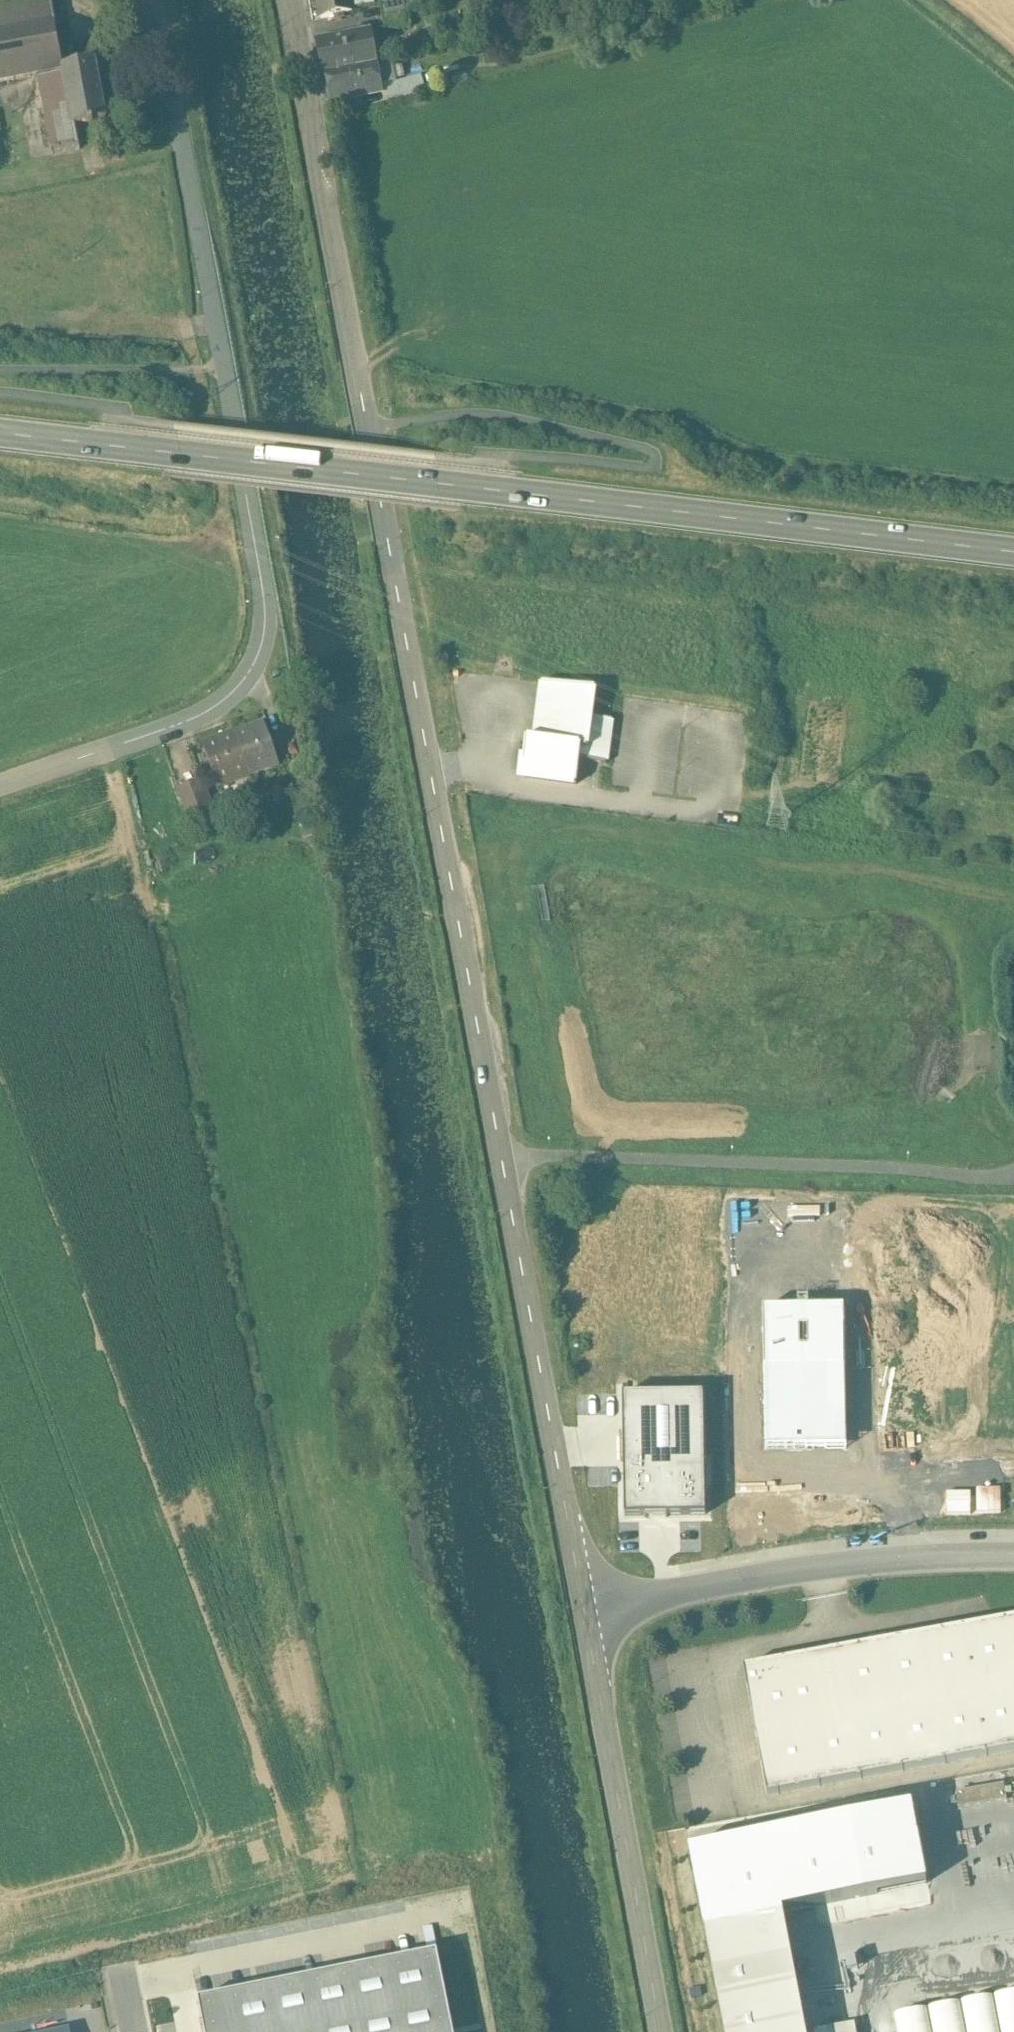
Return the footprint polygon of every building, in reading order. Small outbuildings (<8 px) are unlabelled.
[(0,7),(0,85),(39,78),(65,73),(52,0),(38,0),(0,7)] [(321,21),(353,14),(352,10),(375,6),(374,0),(317,0),(321,21)] [(381,5),(383,18),(409,12),(407,0),(405,0),(381,5)] [(370,34),(317,44),(323,78),(329,77),(376,67),(370,34)] [(92,43),(76,46),(81,69),(65,73),(77,131),(108,126),(92,43)] [(376,67),(329,77),(333,103),(354,99),(354,97),(381,91),(380,90),(386,88),(387,88),(396,85),(392,64),(376,67)] [(65,73),(39,78),(52,156),(81,150),(65,73)] [(387,88),(386,88),(390,101),(425,92),(421,78),(387,88)] [(596,691),(543,684),(542,686),(539,712),(537,730),(535,743),(526,742),(523,766),(529,766),(528,771),(528,775),(527,775),(526,779),(577,786),(580,762),(607,765),(613,721),(592,719),(596,691)] [(264,724),(234,734),(248,777),(279,766),(264,724)] [(234,734),(203,745),(218,788),(248,777),(234,734)] [(220,815),(208,780),(182,789),(193,824),(220,815)] [(844,1310),(765,1311),(767,1451),(846,1450),(844,1310)] [(704,1391),(622,1392),(624,1513),(706,1512),(704,1391)] [(744,1669),(768,1797),(1013,1752),(1013,1620),(744,1669)] [(685,1835),(723,2031),(806,2031),(780,1898),(927,1870),(911,1791),(685,1835)] [(205,2031),(451,2031),(435,1955),(199,2003),(205,2031)] [(894,2013),(898,2031),(1013,2031),(1013,1992),(894,2013)]
